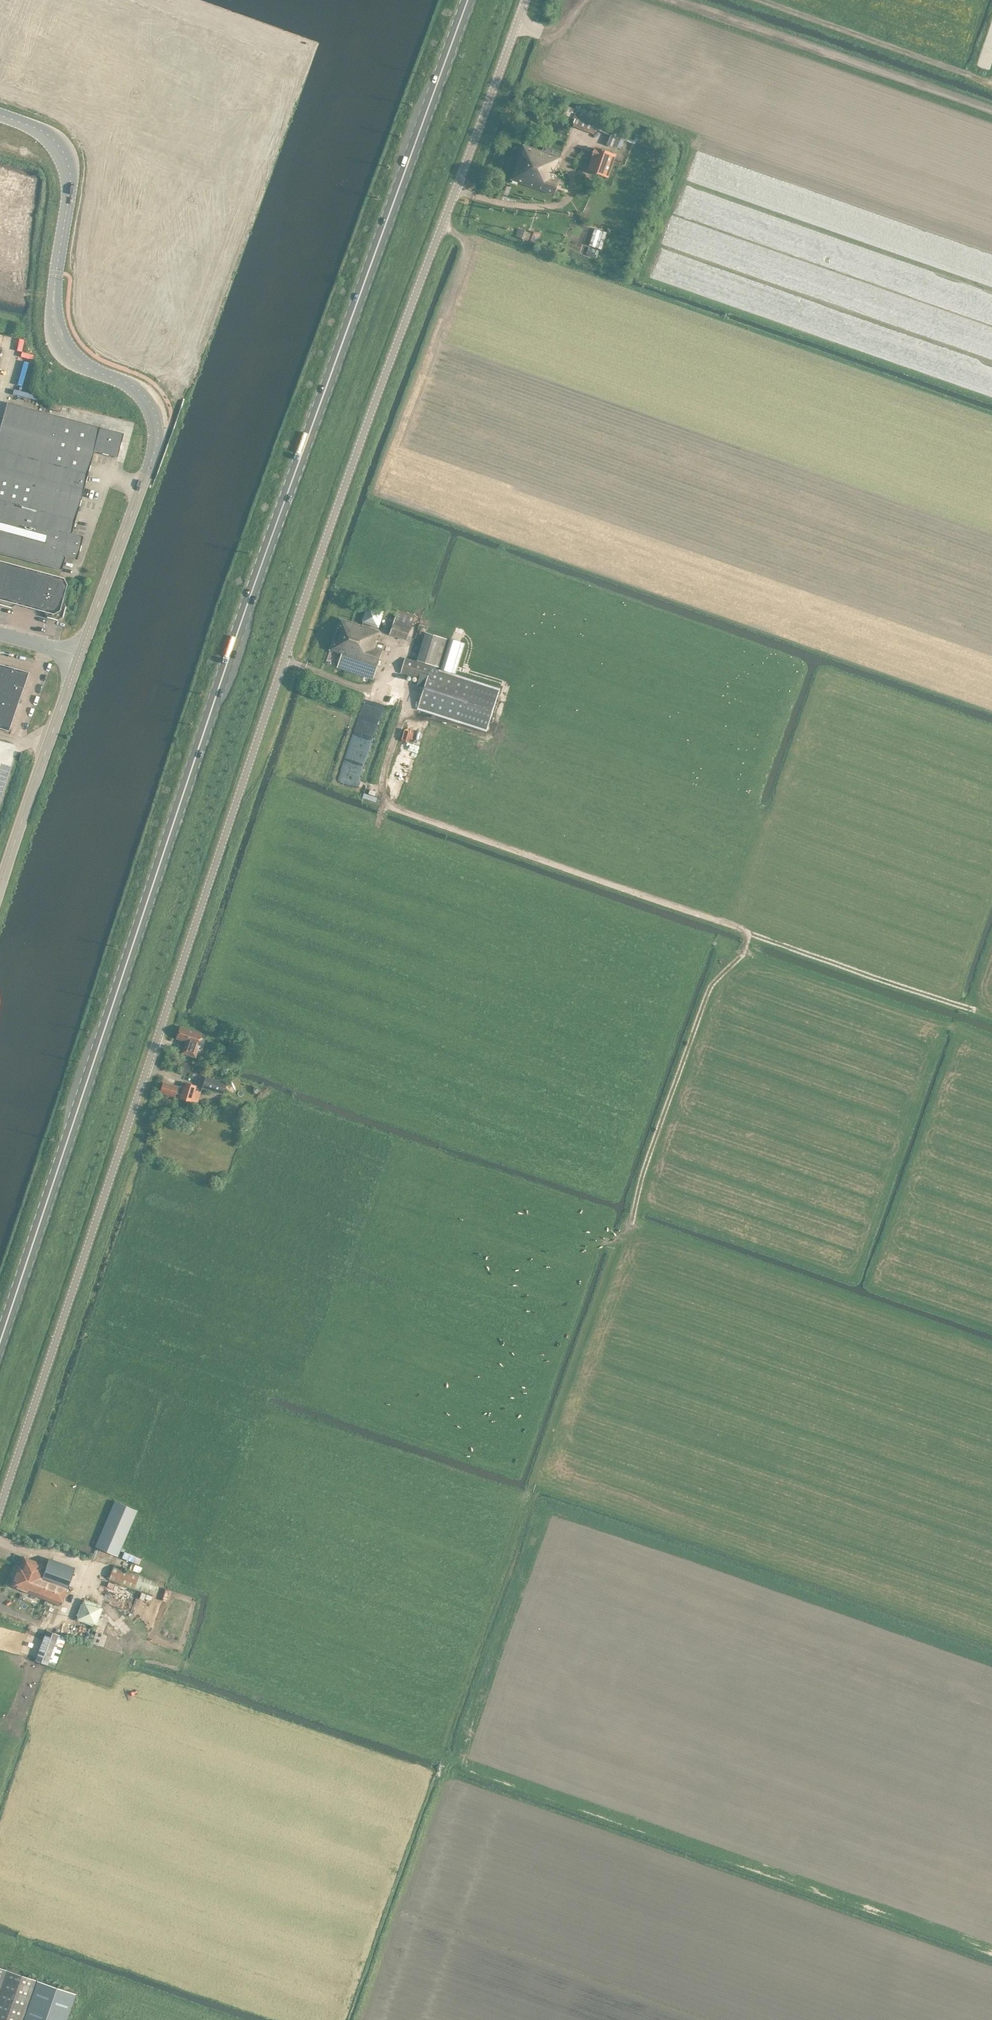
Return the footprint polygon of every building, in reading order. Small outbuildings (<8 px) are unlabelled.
[(611,134),(607,144),(617,148),(618,147),(621,148),(627,132),(624,130),(613,127),(611,134)] [(508,178),(555,194),(569,159),(521,142),(508,178)] [(587,170),(606,177),(614,155),(594,148),(587,170)] [(7,401),(1,425),(47,438),(54,414),(7,401)] [(50,409),(60,412),(62,406),(52,403),(50,409)] [(87,473),(93,450),(117,457),(123,433),(54,414),(47,438),(41,460),(87,473)] [(0,429),(0,449),(41,460),(47,438),(1,425),(0,429)] [(35,484),(41,460),(0,449),(0,474),(35,484)] [(87,473),(41,460),(35,484),(81,496),(87,473)] [(35,484),(0,474),(0,500),(28,507),(35,484)] [(35,484),(28,507),(75,520),(81,496),(35,484)] [(65,556),(76,559),(83,535),(71,532),(75,520),(28,507),(0,500),(0,553),(61,569),(65,556)] [(1,604),(12,563),(0,560),(0,604),(1,604)] [(16,603),(30,607),(40,571),(12,563),(1,604),(11,607),(16,603)] [(63,577),(54,574),(40,571),(30,607),(44,611),(47,616),(57,619),(63,616),(66,606),(62,600),(67,583),(63,577)] [(390,633),(407,638),(414,614),(398,609),(390,633)] [(338,666),(373,678),(383,649),(382,649),(384,642),(377,640),(380,631),(340,617),(330,649),(342,653),(338,666)] [(417,661),(440,667),(448,639),(426,632),(417,661)] [(427,681),(419,708),(487,728),(499,689),(431,669),(432,666),(405,658),(401,672),(427,681)] [(0,663),(0,695),(1,696),(6,681),(11,667),(0,663)] [(6,681),(23,686),(28,671),(11,667),(6,681)] [(6,681),(1,696),(18,701),(23,686),(6,681)] [(13,716),(18,701),(1,696),(0,700),(0,711),(13,716)] [(8,730),(13,716),(0,711),(0,727),(8,730)] [(181,1052),(196,1057),(201,1033),(179,1026),(176,1037),(185,1041),(181,1052)] [(211,1059),(219,1061),(222,1050),(214,1048),(211,1059)] [(202,1088),(223,1095),(227,1083),(206,1076),(202,1088)] [(180,1097),(191,1101),(191,1100),(197,1102),(200,1092),(195,1091),(196,1086),(182,1081),(181,1087),(163,1081),(160,1091),(175,1096),(176,1092),(181,1094),(180,1097)] [(115,1501),(95,1546),(117,1555),(136,1510),(115,1501)] [(10,1585),(60,1604),(75,1567),(49,1557),(46,1563),(26,1555),(22,1566),(19,1565),(10,1585)] [(158,1580),(113,1565),(109,1579),(153,1594),(158,1580)] [(83,1598),(76,1619),(95,1625),(103,1606),(83,1598)] [(34,1659),(55,1667),(66,1637),(47,1629),(34,1659)] [(37,1980),(0,1967),(0,2019),(23,2019),(37,1980)] [(37,1980),(23,2019),(65,2019),(75,1993),(37,1980)]
